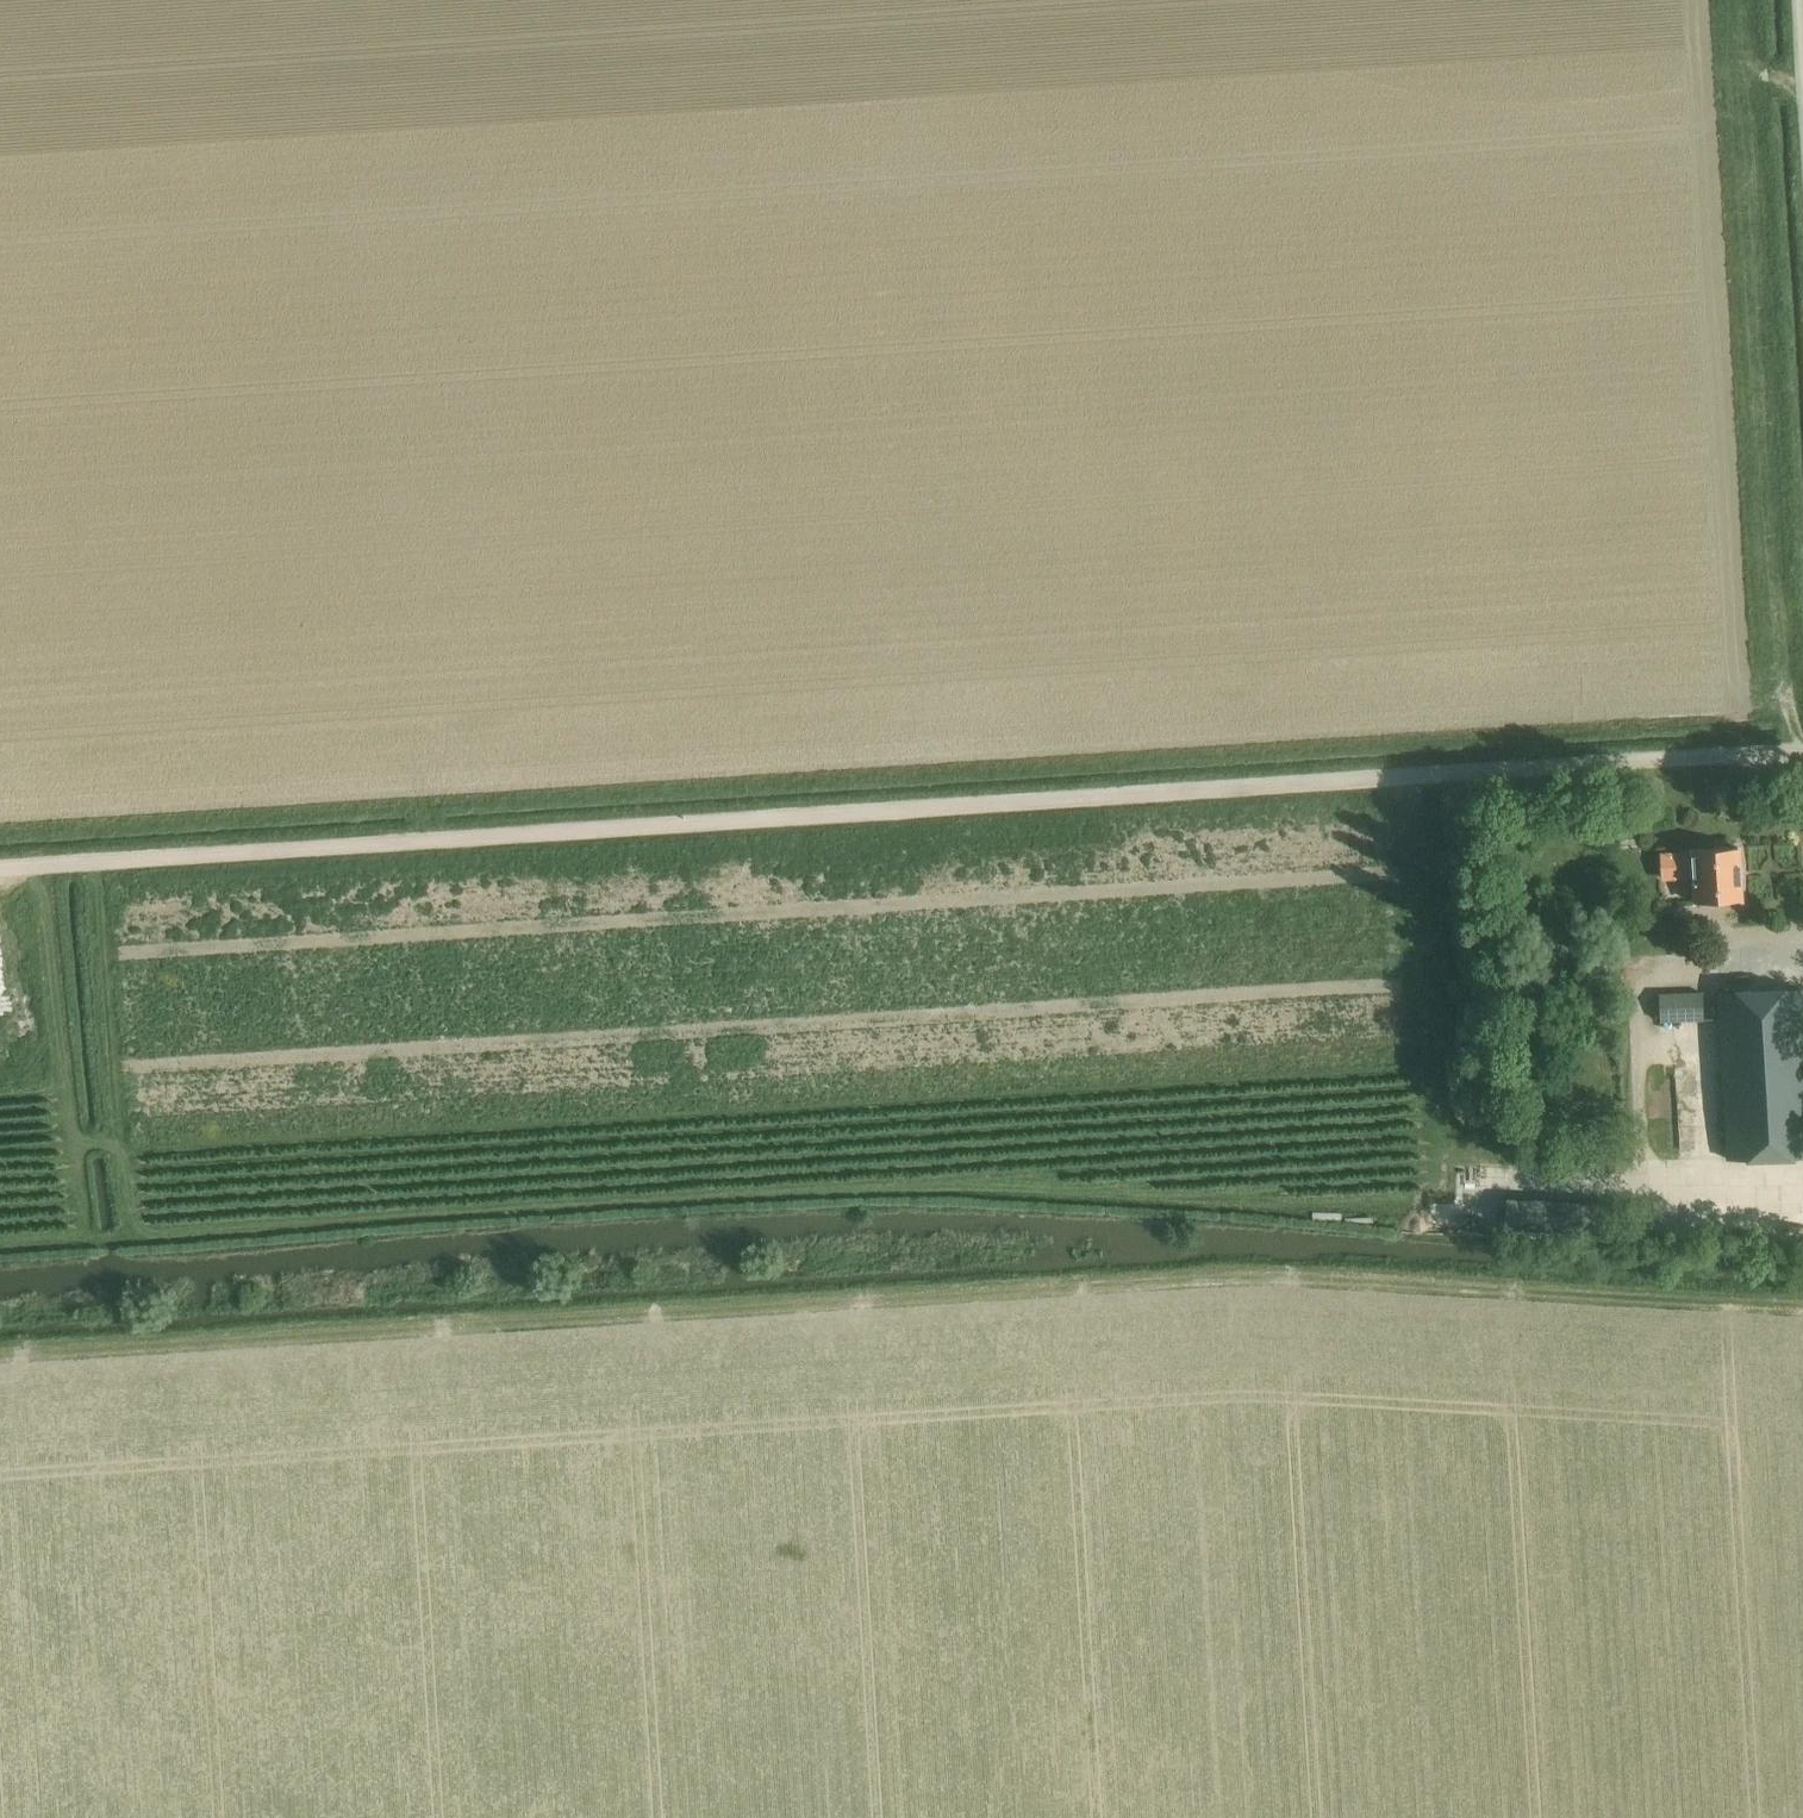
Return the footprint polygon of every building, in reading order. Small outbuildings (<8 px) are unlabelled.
[(1696,902),(1718,901),(1742,900),(1739,847),(1693,850),(1693,851),(1660,853),(1662,881),(1694,879),(1696,902)] [(1718,992),(1729,1159),(1802,1156),(1802,1008),(1802,989),(1718,992)] [(1661,1020),(1704,1018),(1703,993),(1660,994),(1661,1020)] [(1614,1206),(1503,1200),(1502,1228),(1613,1235),(1614,1206)]
